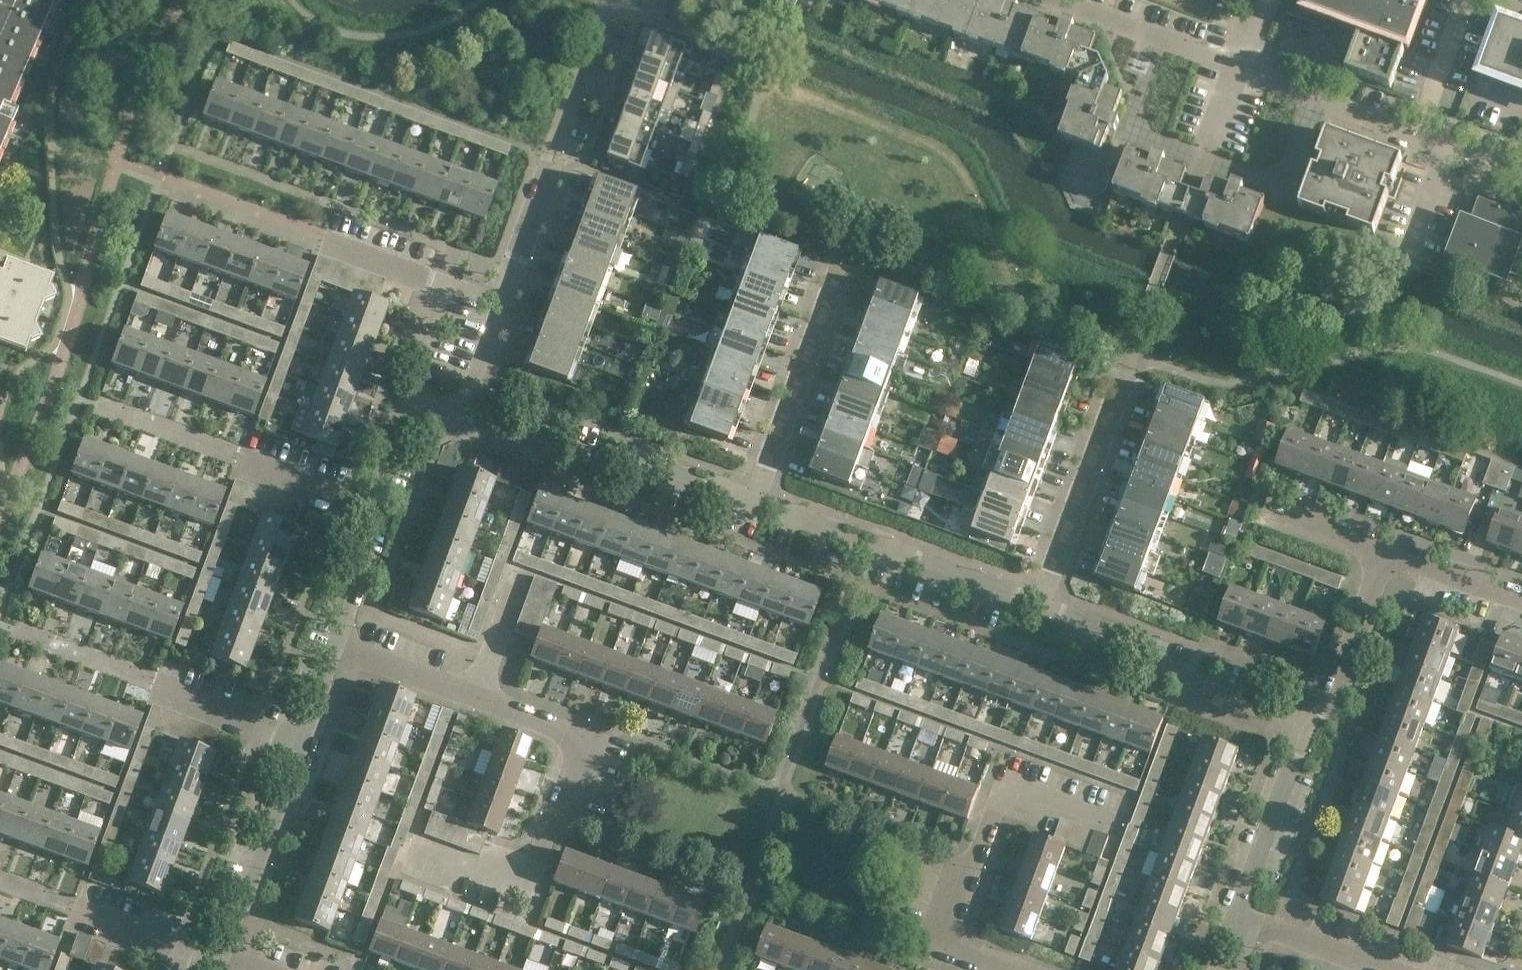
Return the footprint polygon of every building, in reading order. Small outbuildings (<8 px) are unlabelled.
[(2,106),(5,107),(51,0),(0,0),(0,110),(2,106)] [(912,17),(914,12),(912,12),(917,0),(866,0),(912,17)] [(912,12),(914,12),(924,16),(922,21),(969,38),(970,33),(969,33),(981,0),(917,0),(912,12)] [(1016,9),(1018,3),(1009,0),(1007,0),(1005,5),(992,0),(981,0),(969,33),(970,33),(981,37),(979,42),(1012,54),(1014,50),(1024,53),(1026,54),(1039,17),(1016,9)] [(1422,0),(1318,0),(1313,5),(1314,7),(1309,12),(1305,11),(1304,12),(1360,33),(1345,72),(1391,89),(1405,49),(1408,50),(1426,2),(1422,0)] [(1024,53),(1023,58),(1053,69),(1055,64),(1068,70),(1067,74),(1081,80),(1091,75),(1104,69),(1100,59),(1090,55),(1093,49),(1096,38),(1073,30),(1075,24),(1069,22),(1063,20),(1061,26),(1039,17),(1026,54),(1024,53)] [(1499,21),(1478,77),(1521,93),(1521,29),(1499,21)] [(676,69),(684,47),(650,35),(642,56),(676,69)] [(230,42),(226,53),(242,59),(246,48),(230,42)] [(253,51),(249,61),(265,67),(269,57),(253,51)] [(668,90),(676,69),(642,56),(634,77),(668,90)] [(277,59),(273,70),(289,76),(293,65),(277,59)] [(300,68),(296,78),(312,84),(316,74),(300,68)] [(725,73),(717,70),(713,82),(721,85),(725,73)] [(323,76),(319,87),(335,93),(339,82),(323,76)] [(634,77),(627,97),(661,109),(670,113),(677,93),(668,90),(634,77)] [(1101,153),(1110,130),(1115,132),(1119,121),(1114,119),(1122,95),(1106,89),(1109,79),(1081,80),(1076,94),(1081,96),(1076,110),(1071,108),(1060,138),(1101,153)] [(215,81),(202,116),(226,125),(239,90),(215,81)] [(713,82),(708,94),(717,97),(721,85),(713,82)] [(347,85),(343,96),(359,102),(363,91),(347,85)] [(249,133),(262,99),(239,90),(226,125),(249,133)] [(370,94),(366,104),(382,110),(386,100),(370,94)] [(653,130),(661,109),(627,97),(620,117),(653,130)] [(272,142),(285,107),(262,99),(249,133),(272,142)] [(393,102),(390,113),(406,119),(409,108),(393,102)] [(296,151),(309,116),(285,107),(272,142),(296,151)] [(417,111),(413,121),(429,127),(433,117),(417,111)] [(702,111),(698,123),(706,126),(710,114),(702,111)] [(332,124),(309,116),(296,151),(319,159),(332,124)] [(646,150),(653,130),(620,117),(612,138),(646,150)] [(440,120),(436,130),(452,136),(456,125),(440,120)] [(698,123),(693,134),(702,138),(706,126),(698,123)] [(355,133),(332,124),(319,159),(343,168),(355,133)] [(464,128),(460,139),(476,145),(480,134),(464,128)] [(1318,170),(1312,167),(1298,207),(1374,234),(1388,195),(1383,193),(1387,183),(1392,185),(1402,159),(1326,131),(1316,157),(1322,160),(1318,170)] [(379,142),(355,133),(343,168),(366,176),(379,142)] [(487,137),(483,147),(499,153),(503,143),(487,137)] [(612,138),(604,158),(638,171),(646,150),(612,138)] [(402,150),(379,142),(366,176),(389,185),(402,150)] [(426,159),(402,150),(389,185),(413,194),(426,159)] [(1157,208),(1172,213),(1182,216),(1190,193),(1181,189),(1187,172),(1164,163),(1166,157),(1154,153),(1152,159),(1129,150),(1114,191),(1116,192),(1118,187),(1128,191),(1126,196),(1144,202),(1146,198),(1159,203),(1157,208)] [(687,151),(683,163),(691,166),(696,154),(687,151)] [(449,167),(426,159),(413,194),(436,202),(449,167)] [(687,178),(691,166),(683,163),(678,175),(687,178)] [(472,176),(449,167),(436,202),(460,211),(472,176)] [(460,211),(483,219),(496,185),(472,176),(460,211)] [(635,192),(597,177),(590,196),(629,210),(635,192)] [(1200,196),(1190,193),(1182,216),(1238,237),(1239,232),(1250,236),(1248,241),(1250,242),(1265,200),(1242,192),(1244,186),(1232,182),(1230,188),(1207,179),(1200,196)] [(583,215),(622,229),(629,210),(590,196),(583,215)] [(1470,222),(1462,219),(1447,258),(1496,277),(1506,280),(1509,273),(1521,278),(1521,208),(1506,202),(1506,204),(1510,205),(1508,209),(1479,198),(1470,222)] [(167,214),(154,249),(177,257),(190,222),(167,214)] [(576,233),(615,248),(622,229),(583,215),(576,233)] [(177,257),(201,266),(213,231),(190,222),(177,257)] [(201,266),(224,275),(237,240),(213,231),(201,266)] [(569,252),(608,266),(615,248),(576,233),(569,252)] [(677,237),(673,249),(681,252),(686,241),(677,237)] [(697,256),(702,241),(691,237),(685,252),(697,256)] [(790,269),(796,251),(758,237),(751,255),(790,269)] [(224,275),(248,283),(260,248),(237,240),(224,275)] [(248,283),(271,292),(284,257),(260,248),(248,283)] [(562,271),(601,286),(608,266),(569,252),(562,271)] [(329,259),(318,255),(310,277),(320,281),(321,281),(329,259)] [(783,288),(790,269),(751,255),(744,274),(783,288)] [(667,256),(663,267),(676,272),(680,260),(667,256)] [(271,292),(294,301),(307,266),(284,257),(271,292)] [(329,259),(321,281),(332,285),(340,263),(329,259)] [(37,315),(42,303),(53,297),(49,289),(47,288),(51,278),(5,261),(3,267),(1,273),(0,273),(0,343),(24,351),(28,341),(30,342),(38,338),(33,326),(37,315)] [(332,285),(343,289),(351,267),(340,263),(332,285)] [(343,289),(353,293),(354,293),(362,271),(351,267),(343,289)] [(362,271),(354,293),(365,298),(373,275),(362,271)] [(555,290),(594,304),(601,286),(562,271),(555,290)] [(737,292),(776,306),(783,288),(744,274),(737,292)] [(376,302),(385,279),(373,275),(365,298),(376,302)] [(151,278),(147,289),(163,295),(167,284),(151,278)] [(914,316),(921,297),(882,282),(875,301),(914,316)] [(307,283),(301,302),(311,305),(318,287),(307,283)] [(174,287),(170,297),(187,303),(191,293),(174,287)] [(548,310),(587,324),(594,304),(555,290),(548,310)] [(669,290),(662,309),(674,313),(681,294),(669,290)] [(138,292),(134,302),(151,309),(155,298),(138,292)] [(730,311),(769,325),(776,306),(737,292),(730,311)] [(344,317),(375,329),(378,330),(383,318),(380,317),(384,305),(376,302),(365,298),(354,293),(353,293),(344,317)] [(198,295),(194,306),(210,312),(214,301),(198,295)] [(929,300),(925,309),(940,315),(944,305),(929,300)] [(161,301),(157,311),(174,317),(178,307),(161,301)] [(868,320),(907,335),(914,316),(875,301),(868,320)] [(221,304),(217,315),(234,321),(238,310),(221,304)] [(298,307),(292,325),(302,329),(309,311),(298,307)] [(185,309),(181,320),(197,326),(201,315),(185,309)] [(541,328),(580,342),(587,324),(548,310),(541,328)] [(723,330),(762,344),(769,325),(730,311),(723,330)] [(664,312),(660,322),(669,326),(673,315),(664,312)] [(245,313),(241,323),(257,329),(261,319),(245,313)] [(335,341),(367,353),(370,354),(374,342),(371,340),(375,329),(344,317),(335,341)] [(208,318),(204,328),(221,334),(225,324),(208,318)] [(900,354),(907,335),(868,320),(861,339),(900,354)] [(268,321),(264,332),(281,338),(285,327),(268,321)] [(232,326),(228,337),(244,343),(248,332),(232,326)] [(712,326),(705,345),(716,349),(755,363),(762,344),(723,330),(712,326)] [(534,347),(573,361),(580,342),(541,328),(534,347)] [(148,338),(124,329),(111,364),(135,373),(148,338)] [(290,331),(283,348),(294,352),(300,335),(290,331)] [(255,335),(251,345),(267,351),(271,341),(255,335)] [(171,347),(148,338),(135,373),(158,381),(171,347)] [(854,358),(893,373),(900,354),(861,339),(854,358)] [(326,364),(358,376),(361,377),(365,365),(363,364),(367,353),(335,341),(326,364)] [(978,341),(975,349),(981,351),(984,343),(978,341)] [(1074,375),(1082,356),(1043,342),(1036,361),(1074,375)] [(182,390),(194,355),(171,347),(158,381),(182,390)] [(534,347),(527,367),(566,382),(573,361),(534,347)] [(716,349),(709,368),(748,382),(755,363),(716,349)] [(281,354),(275,371),(285,375),(292,358),(281,354)] [(205,399),(218,364),(194,355),(182,390),(205,399)] [(847,377),(886,392),(895,395),(902,376),(893,373),(854,358),(847,377)] [(1036,361),(1029,380),(1067,394),(1074,375),(1036,361)] [(241,373),(218,364),(205,399),(229,407),(241,373)] [(318,387),(350,399),(352,400),(357,388),(354,387),(358,376),(326,364),(318,387)] [(702,387),(741,402),(748,382),(709,368),(702,387)] [(640,371),(636,382),(644,385),(648,374),(640,371)] [(252,416),(265,381),(241,373),(229,407),(252,416)] [(273,377),(266,395),(277,399),(283,381),(273,377)] [(879,411),(886,392),(847,377),(840,396),(879,411)] [(1029,380),(1022,399),(1060,413),(1067,394),(1029,380)] [(961,381),(958,389),(964,392),(967,383),(961,381)] [(309,411),(341,422),(344,423),(348,411),(345,410),(350,399),(318,387),(309,411)] [(695,406),(734,420),(741,402),(702,387),(695,406)] [(1160,407),(1199,421),(1204,423),(1211,404),(1167,388),(1160,407)] [(1304,391),(1300,402),(1316,408),(1320,397),(1304,391)] [(833,415),(872,430),(879,411),(840,396),(833,415)] [(936,396),(932,408),(945,413),(949,401),(936,396)] [(1022,399),(1015,418),(1053,432),(1060,413),(1022,399)] [(264,400),(258,418),(268,422),(275,404),(264,400)] [(1336,403),(1332,414),(1347,419),(1351,408),(1336,403)] [(695,406),(688,427),(726,441),(734,420),(695,406)] [(1192,440),(1199,421),(1160,407),(1153,426),(1192,440)] [(1351,408),(1347,419),(1362,425),(1366,414),(1351,408)] [(309,411),(301,434),(335,447),(340,435),(337,434),(341,422),(309,411)] [(1005,414),(998,433),(1008,437),(1046,451),(1053,432),(1015,418),(1005,414)] [(826,434),(865,449),(872,430),(833,415),(826,434)] [(946,418),(940,433),(951,437),(957,422),(946,418)] [(1383,420),(1379,431),(1394,436),(1398,425),(1383,420)] [(1398,425),(1394,436),(1409,442),(1413,431),(1398,425)] [(1192,440),(1153,426),(1146,445),(1185,459),(1192,440)] [(1313,439),(1290,430),(1277,466),(1288,470),(1289,468),(1300,472),(1313,439)] [(998,433),(991,452),(1001,456),(1039,470),(1046,451),(1008,437),(998,433)] [(826,434),(819,453),(857,468),(868,471),(875,452),(865,449),(832,437),(826,434)] [(949,455),(954,439),(943,436),(938,452),(949,455)] [(107,448),(83,439),(70,474),(94,483),(107,448)] [(1300,472),(1301,472),(1300,474),(1311,478),(1312,476),(1324,481),(1336,448),(1313,439),(1300,472)] [(1435,439),(1431,450),(1440,453),(1444,442),(1435,439)] [(1139,464),(1178,478),(1185,459),(1146,445),(1139,464)] [(1257,447),(1251,462),(1260,466),(1266,451),(1257,447)] [(107,448),(94,483),(117,491),(130,456),(107,448)] [(1324,481),(1323,483),(1335,487),(1335,485),(1347,489),(1359,456),(1336,448),(1324,481)] [(1459,448),(1455,459),(1463,462),(1467,451),(1459,448)] [(812,472),(850,487),(857,468),(819,453),(812,472)] [(130,456),(117,491),(141,500),(154,465),(130,456)] [(1001,456),(994,475),(1032,489),(1039,470),(1001,456)] [(1347,489),(1346,491),(1358,496),(1358,494),(1370,498),(1370,500),(1383,465),(1359,456),(1347,489)] [(1495,486),(1503,464),(1491,460),(1483,482),(1495,486)] [(1251,462),(1245,477),(1255,481),(1260,466),(1251,462)] [(1132,483),(1171,497),(1178,478),(1139,464),(1132,483)] [(1507,491),(1515,469),(1503,464),(1495,486),(1507,491)] [(141,500),(164,508),(177,474),(154,465),(141,500)] [(1370,500),(1381,504),(1382,502),(1394,507),(1393,508),(1393,509),(1406,473),(1383,465),(1370,500)] [(913,467),(906,484),(917,489),(920,481),(924,471),(913,467)] [(494,481),(460,468),(451,491),(486,504),(494,481)] [(519,471),(514,487),(527,491),(532,476),(519,471)] [(1393,509),(1405,513),(1405,511),(1417,515),(1416,517),(1429,482),(1406,473),(1393,509)] [(164,508),(188,517),(201,482),(177,474),(164,508)] [(994,475),(987,494),(1025,508),(1032,489),(994,475)] [(246,484),(235,480),(227,502),(237,506),(238,506),(246,484)] [(920,481),(917,489),(929,493),(932,486),(920,481)] [(188,517),(211,526),(224,491),(201,482),(188,517)] [(1440,526),(1453,491),(1429,482),(1416,517),(1440,526)] [(1125,502),(1164,516),(1171,497),(1132,483),(1125,502)] [(246,484),(238,506),(249,510),(257,488),(246,484)] [(906,486),(903,492),(906,499),(912,501),(917,490),(906,486)] [(257,488),(249,510),(260,514),(268,492),(257,488)] [(539,489),(526,523),(549,532),(562,497),(539,489)] [(520,490),(514,507),(524,511),(530,494),(520,490)] [(442,515),(477,527),(486,504),(451,491),(442,515)] [(1440,526),(1451,530),(1452,528),(1465,533),(1477,499),(1453,491),(1440,526)] [(260,514),(262,515),(271,519),(279,496),(268,492),(260,514)] [(987,494),(980,513),(1018,527),(1025,508),(987,494)] [(279,496),(271,519),(282,523),(290,500),(279,496)] [(549,532),(573,540),(586,506),(562,497),(549,532)] [(293,527),(302,504),(290,500),(282,523),(293,527)] [(1237,500),(1232,515),(1244,520),(1249,505),(1237,500)] [(1118,521),(1157,535),(1164,516),(1125,502),(1118,521)] [(67,504),(63,514),(80,520),(84,510),(67,504)] [(573,540),(596,549),(609,514),(586,506),(573,540)] [(1501,508),(1488,543),(1499,548),(1500,546),(1510,549),(1521,518),(1521,516),(1501,508)] [(224,510),(217,527),(228,531),(234,513),(224,510)] [(90,513),(87,523),(104,529),(107,519),(90,513)] [(511,513),(505,531),(516,534),(522,517),(511,513)] [(973,532),(1011,546),(1018,527),(980,513),(973,532)] [(596,549),(620,558),(632,523),(609,514),(596,549)] [(253,540),(285,552),(288,553),(292,541),(289,540),(294,527),(293,527),(282,523),(271,519),(262,515),(253,540)] [(434,538),(468,551),(477,527),(442,515),(434,538)] [(54,518),(51,528),(68,534),(72,524),(54,518)] [(1512,550),(1511,552),(1521,556),(1521,518),(1510,549),(1512,550)] [(114,521),(110,531),(127,538),(131,528),(114,521)] [(1111,540),(1150,554),(1157,535),(1118,521),(1111,540)] [(620,558),(643,566),(656,532),(632,523),(620,558)] [(78,526),(74,537),(91,543),(95,533),(78,526)] [(137,530),(134,540),(150,546),(154,536),(137,530)] [(643,566),(666,575),(679,540),(656,532),(643,566)] [(215,534),(209,550),(219,554),(225,538),(215,534)] [(101,535),(98,545),(115,552),(118,541),(101,535)] [(1215,536),(1210,551),(1222,556),(1227,541),(1215,536)] [(503,537),(496,554),(507,558),(513,541),(503,537)] [(425,561),(460,574),(468,551),(434,538),(425,561)] [(161,539),(157,549),(174,555),(178,545),(161,539)] [(244,563),(276,575),(279,576),(284,564),(281,563),(285,552),(253,540),(244,563)] [(666,575),(690,584),(703,549),(679,540),(666,575)] [(1104,559),(1143,573),(1150,554),(1111,540),(1104,559)] [(125,543),(121,554),(138,560),(142,550),(125,543)] [(1248,543),(1244,554),(1260,560),(1264,549),(1248,543)] [(184,547),(180,557),(198,564),(201,554),(184,547)] [(690,584),(713,592),(726,557),(703,549),(690,584)] [(148,552),(145,563),(162,569),(165,558),(148,552)] [(523,554),(519,564),(535,570),(539,560),(523,554)] [(64,563),(41,555),(28,589),(52,598),(64,563)] [(1280,555),(1276,566),(1291,571),(1295,560),(1280,555)] [(207,556),(200,574),(211,577),(217,560),(207,556)] [(713,592),(737,601),(749,566),(726,557),(713,592)] [(1104,559),(1097,578),(1136,592),(1143,573),(1104,559)] [(494,560),(488,577),(498,581),(505,564),(494,560)] [(1295,560),(1291,571),(1307,577),(1311,566),(1295,560)] [(172,561),(168,571),(185,577),(189,567),(172,561)] [(417,585),(451,598),(460,574),(425,561),(417,585)] [(88,572),(64,563),(52,598),(75,607),(88,572)] [(236,587),(268,598),(271,599),(275,587),(272,586),(276,575),(244,563),(236,587)] [(547,563),(543,573),(559,579),(563,568),(547,563)] [(737,601),(760,609),(773,575),(749,566),(737,601)] [(1315,580),(1314,581),(1324,585),(1328,573),(1318,569),(1314,580),(1315,580)] [(570,571),(566,582),(582,588),(586,577),(570,571)] [(111,581),(88,572),(75,607),(99,615),(111,581)] [(760,609),(783,618),(796,583),(773,575),(760,609)] [(534,576),(534,577),(530,587),(552,596),(553,593),(556,584),(534,576)] [(198,579),(192,597),(202,601),(209,583),(198,579)] [(593,580),(589,590),(605,596),(609,586),(593,580)] [(135,589),(111,581),(99,615),(122,624),(135,589)] [(783,618),(807,627),(819,592),(796,583),(783,618)] [(485,584),(479,601),(490,605),(496,587),(485,584)] [(408,609),(442,621),(451,598),(417,585),(408,609)] [(227,610),(259,622),(262,623),(266,611),(263,610),(268,598),(236,587),(227,610)] [(548,607),(552,596),(530,587),(526,599),(548,607)] [(563,587),(560,596),(577,602),(580,593),(563,587)] [(1256,596),(1232,587),(1219,622),(1231,627),(1231,625),(1243,629),(1242,631),(1243,631),(1256,596)] [(617,588),(613,599),(629,605),(633,594),(617,588)] [(158,598),(135,589),(122,624),(146,633),(158,598)] [(211,589),(205,612),(214,614),(220,591),(211,589)] [(1194,593),(1188,611),(1204,616),(1211,598),(1194,593)] [(587,596),(584,604),(600,611),(603,602),(587,596)] [(1243,631),(1254,635),(1255,633),(1266,638),(1266,640),(1279,605),(1256,596),(1243,631)] [(640,597),(636,608),(652,613),(656,603),(640,597)] [(169,641),(182,606),(158,598),(146,633),(169,641)] [(544,618),(548,607),(526,599),(522,610),(544,618)] [(189,604),(183,620),(194,624),(200,608),(189,604)] [(610,604),(607,613),(624,619),(627,610),(610,604)] [(1266,640),(1277,644),(1278,642),(1290,646),(1289,648),(1290,648),(1302,613),(1279,605),(1266,640)] [(663,606),(660,616),(676,622),(679,612),(663,606)] [(477,607),(471,624),(481,628),(487,611),(477,607)] [(219,633),(251,645),(253,646),(258,634),(255,633),(259,622),(227,610),(219,633)] [(540,629),(541,627),(544,618),(522,610),(518,621),(540,629)] [(633,613),(630,621),(647,628),(650,619),(633,613)] [(1314,655),(1326,622),(1302,613),(1290,648),(1300,652),(1301,650),(1314,655)] [(687,614),(683,625),(699,631),(703,620),(687,614)] [(894,659),(907,624),(883,615),(870,650),(894,659)] [(1459,631),(1444,626),(1424,618),(1420,630),(1422,631),(1418,641),(1451,654),(1459,631)] [(518,621),(513,632),(536,640),(540,629),(518,621)] [(657,621),(653,630),(670,636),(674,628),(657,621)] [(710,623),(706,633),(722,639),(726,629),(710,623)] [(917,667),(930,632),(907,624),(894,659),(917,667)] [(181,626),(175,643),(185,647),(191,630),(181,626)] [(530,658),(553,666),(564,636),(541,627),(540,629),(536,640),(530,658)] [(680,630),(677,639),(694,645),(697,636),(680,630)] [(734,631),(730,642),(746,648),(750,637),(734,631)] [(953,641),(930,632),(917,667),(940,676),(953,641)] [(219,633),(210,656),(245,669),(249,657),(246,656),(251,645),(219,633)] [(576,675),(588,645),(564,636),(553,666),(576,675)] [(1503,637),(1491,670),(1514,678),(1521,657),(1521,641),(1517,640),(1516,642),(1503,637)] [(703,639),(700,647),(717,654),(720,645),(703,639)] [(757,640),(753,651),(769,657),(773,646),(757,640)] [(1482,640),(1473,662),(1474,663),(1485,667),(1494,644),(1482,640)] [(964,685),(977,650),(953,641),(940,676),(964,685)] [(1411,653),(1413,654),(1409,666),(1442,678),(1451,654),(1418,641),(1417,642),(1415,642),(1411,653)] [(600,684),(611,653),(588,645),(576,675),(600,684)] [(726,647),(723,656),(741,662),(744,654),(726,647)] [(780,649),(776,659),(792,665),(796,655),(780,649)] [(987,693),(1000,658),(977,650),(964,685),(987,693)] [(623,692),(634,662),(611,653),(600,684),(623,692)] [(750,656),(747,665),(764,671),(767,662),(750,656)] [(1011,702),(1023,667),(1000,658),(987,693),(1011,702)] [(647,701),(658,671),(634,662),(623,692),(647,701)] [(1474,663),(1471,672),(1482,677),(1485,667),(1474,663)] [(0,666),(0,704),(11,708),(24,673),(0,664),(0,666)] [(773,664),(770,673),(787,679),(790,671),(773,664)] [(1403,676),(1404,677),(1400,689),(1433,701),(1442,678),(1409,666),(1407,665),(1403,676)] [(1034,710),(1047,676),(1023,667),(1011,702),(1034,710)] [(670,710),(681,679),(658,671),(647,701),(670,710)] [(11,708),(35,716),(47,682),(24,673),(11,708)] [(1070,684),(1047,676),(1034,710),(1057,719),(1070,684)] [(705,688),(681,679),(670,710),(693,718),(705,688)] [(866,680),(863,691),(880,697),(883,687),(866,680)] [(35,716),(58,725),(71,690),(47,682),(35,716)] [(1094,693),(1070,684),(1057,719),(1081,728),(1094,693)] [(414,698),(380,685),(371,709),(406,722),(414,698)] [(1465,687),(1460,701),(1471,705),(1477,691),(1465,687)] [(717,727),(728,697),(705,688),(693,718),(717,727)] [(1392,712),(1390,711),(1390,712),(1425,725),(1433,701),(1400,689),(1398,688),(1394,700),(1396,700),(1392,712)] [(890,689),(886,699),(903,706),(907,695),(890,689)] [(58,725),(82,734),(94,699),(71,690),(58,725)] [(1081,728),(1104,736),(1117,701),(1094,693),(1081,728)] [(854,694),(851,703),(868,709),(871,700),(854,694)] [(717,727),(740,735),(751,705),(728,697),(717,727)] [(913,698),(909,708),(926,714),(930,704),(913,698)] [(1480,698),(1476,709),(1491,715),(1495,704),(1480,698)] [(82,734),(105,742),(118,708),(94,699),(82,734)] [(1104,736),(1127,745),(1140,710),(1117,701),(1104,736)] [(878,703),(874,712),(892,718),(895,709),(878,703)] [(751,705),(740,735),(763,744),(775,714),(751,705)] [(937,706),(933,717),(950,723),(954,712),(937,706)] [(118,708),(105,742),(128,751),(141,716),(118,708)] [(442,708),(435,725),(446,729),(452,712),(442,708)] [(362,732),(397,745),(406,722),(371,709),(362,732)] [(1127,745),(1151,754),(1164,719),(1140,710),(1127,745)] [(1507,721),(1521,726),(1521,713),(1511,710),(1507,721)] [(901,711),(898,720),(915,726),(918,718),(901,711)] [(1383,735),(1416,748),(1425,725),(1390,712),(1385,723),(1387,724),(1383,735)] [(458,714),(451,731),(460,734),(466,717),(458,714)] [(960,715),(956,725),(973,731),(977,721),(960,715)] [(179,741),(188,744),(196,722),(185,718),(177,740),(179,741)] [(1483,719),(1474,743),(1484,746),(1493,722),(1483,719)] [(925,720),(921,729),(938,735),(941,726),(925,720)] [(196,722),(188,744),(199,748),(207,726),(196,722)] [(1462,722),(1457,736),(1468,740),(1473,726),(1462,722)] [(983,723),(980,734),(997,740),(1001,730),(983,723)] [(207,726),(199,748),(210,752),(219,730),(207,726)] [(948,729),(945,737),(962,744),(965,735),(948,729)] [(492,753),(522,765),(531,741),(501,730),(492,753)] [(362,732),(354,755),(389,768),(397,745),(362,732)] [(433,732),(427,748),(437,752),(443,735),(433,732)] [(1007,732),(1003,743),(1020,749),(1024,738),(1007,732)] [(1159,748),(1170,752),(1176,736),(1165,732),(1159,748)] [(141,735),(134,752),(145,756),(151,739),(141,735)] [(1377,746),(1379,747),(1374,759),(1408,771),(1416,748),(1383,735),(1381,735),(1377,746)] [(1457,736),(1451,753),(1462,757),(1468,740),(1457,736)] [(8,737),(4,748),(21,754),(25,743),(8,737)] [(862,746),(838,737),(827,767),(850,776),(862,746)] [(985,752),(988,743),(971,737),(968,746),(985,752)] [(449,738),(443,755),(451,758),(458,741),(449,738)] [(1239,751),(1204,738),(1195,762),(1230,774),(1239,751)] [(211,752),(210,752),(199,748),(188,744),(179,741),(170,765),(202,777),(205,778),(209,766),(206,765),(211,752)] [(1030,741),(1027,751),(1043,757),(1047,747),(1030,741)] [(1465,766),(1475,770),(1484,746),(1474,743),(1465,766)] [(32,746),(28,756),(44,762),(48,752),(32,746)] [(862,746),(850,776),(874,785),(885,755),(862,746)] [(1054,749),(1050,760),(1067,766),(1071,755),(1054,749)] [(8,767),(12,757),(0,753),(0,765),(8,767)] [(478,763),(474,774),(484,777),(514,788),(522,765),(492,753),(488,766),(478,763)] [(55,754),(51,765),(68,771),(72,760),(55,754)] [(354,755),(345,779),(380,792),(389,768),(354,755)] [(424,755),(418,772),(429,775),(435,759),(424,755)] [(874,785),(897,793),(909,763),(885,755),(874,785)] [(1157,755),(1151,772),(1161,775),(1167,759),(1157,755)] [(1077,758),(1073,768),(1090,775),(1094,764),(1077,758)] [(1368,770),(1370,770),(1366,782),(1399,794),(1408,771),(1374,759),(1372,758),(1368,770)] [(19,759),(15,770),(31,776),(35,766),(19,759)] [(132,759),(126,775),(136,779),(143,762),(132,759)] [(441,761),(434,778),(443,781),(449,764),(441,761)] [(1221,798),(1230,774),(1195,762),(1187,785),(1221,798)] [(79,763),(75,774),(91,780),(95,769),(79,763)] [(909,763),(897,793),(921,802),(932,772),(909,763)] [(170,765),(161,788),(193,800),(196,801),(201,789),(198,788),(202,777),(170,765)] [(1101,766),(1097,777),(1114,783),(1117,773),(1101,766)] [(1456,790),(1467,793),(1475,770),(1465,766),(1456,790)] [(1446,767),(1440,783),(1450,787),(1456,771),(1446,767)] [(42,768),(38,779),(55,785),(59,774),(42,768)] [(102,772),(98,782),(115,788),(119,778),(102,772)] [(932,772),(921,802),(944,811),(956,781),(932,772)] [(1124,775),(1120,786),(1137,792),(1141,781),(1124,775)] [(66,777),(62,787),(78,793),(82,783),(66,777)] [(475,801),(505,812),(514,788),(484,777),(475,801)] [(416,778),(410,795),(420,799),(426,782),(416,778)] [(345,779),(336,802),(371,815),(380,792),(345,779)] [(1148,779),(1142,795),(1152,799),(1158,783),(1148,779)] [(944,811),(968,819),(979,789),(956,781),(944,811)] [(1360,793),(1362,794),(1357,805),(1390,818),(1399,794),(1366,782),(1364,781),(1360,793)] [(124,782),(117,799),(128,802),(134,786),(124,782)] [(1440,783),(1434,799),(1445,803),(1450,787),(1440,783)] [(432,784),(426,802),(434,805),(441,788),(432,784)] [(1516,784),(1508,808),(1516,811),(1521,813),(1521,786),(1516,784)] [(89,785),(85,796),(102,802),(106,792),(89,785)] [(1213,821),(1221,798),(1187,785),(1178,808),(1213,821)] [(161,788),(153,812),(185,823),(188,824),(192,812),(189,811),(193,800),(161,788)] [(1456,790),(1451,804),(1461,808),(1467,793),(1456,790)] [(0,810),(0,835),(16,840),(28,806),(5,797),(0,810)] [(466,824),(476,828),(488,832),(496,835),(505,812),(475,801),(466,824)] [(336,802),(328,825),(363,838),(371,815),(336,802)] [(407,802),(401,818),(411,822),(417,806),(407,802)] [(1139,802),(1133,818),(1142,822),(1144,822),(1145,820),(1150,806),(1139,802)] [(115,805),(109,822),(119,826),(126,809),(115,805)] [(1351,816),(1353,817),(1349,829),(1382,841),(1390,818),(1357,805),(1355,805),(1351,816)] [(39,849),(52,814),(28,806),(16,840),(39,849)] [(1204,844),(1213,821),(1178,808),(1169,832),(1204,844)] [(1516,811),(1508,834),(1521,840),(1521,813),(1516,811)] [(153,812),(144,835),(176,847),(179,848),(183,836),(180,835),(185,823),(153,812)] [(424,834),(435,838),(443,816),(432,812),(424,834)] [(63,858),(75,823),(52,814),(39,849),(63,858)] [(1428,814),(1422,830),(1433,834),(1439,818),(1428,814)] [(443,816),(435,838),(446,842),(454,820),(443,816)] [(1073,823),(1061,819),(1053,841),(1065,846),(1073,823)] [(454,820),(446,842),(457,847),(465,824),(454,820)] [(1445,821),(1439,836),(1450,840),(1455,825),(1445,821)] [(99,832),(75,823),(63,858),(86,866),(99,832)] [(1065,846),(1066,846),(1076,850),(1084,827),(1073,823),(1065,846)] [(468,851),(476,828),(466,824),(465,824),(457,847),(468,851)] [(1129,824),(1123,841),(1133,845),(1140,827),(1129,824)] [(328,825),(319,849),(354,862),(363,838),(328,825)] [(398,825),(392,842),(400,845),(403,846),(409,829),(398,825)] [(1084,827),(1076,850),(1087,854),(1095,831),(1084,827)] [(106,828),(100,845),(111,849),(117,832),(106,828)] [(488,832),(476,828),(468,851),(479,855),(488,832)] [(1342,839),(1344,840),(1340,852),(1373,864),(1382,841),(1349,829),(1347,828),(1342,839)] [(1491,828),(1482,852),(1515,865),(1517,865),(1521,854),(1519,853),(1521,845),(1521,840),(1508,834),(1491,828)] [(1422,830),(1416,846),(1427,850),(1433,834),(1422,830)] [(1087,854),(1100,859),(1101,859),(1109,836),(1095,831),(1087,854)] [(1196,868),(1204,844),(1169,832),(1161,855),(1196,868)] [(144,835),(136,858),(167,870),(170,871),(175,859),(172,858),(176,847),(144,835)] [(1065,846),(1053,841),(1036,835),(1027,859),(1057,870),(1066,846),(1065,846)] [(1439,836),(1433,852),(1444,856),(1450,840),(1439,836)] [(387,848),(381,864),(391,868),(398,851),(387,848)] [(1120,848),(1114,864),(1125,868),(1131,852),(1120,848)] [(319,849),(311,872),(345,885),(354,862),(319,849)] [(564,851),(553,881),(576,890),(587,860),(564,851)] [(1334,863),(1336,863),(1332,875),(1365,888),(1373,864),(1340,852),(1338,851),(1334,863)] [(98,852),(92,868),(102,872),(108,856),(98,852)] [(1512,877),(1510,877),(1515,865),(1482,852),(1473,875),(1506,888),(1508,889),(1512,877)] [(1187,891),(1196,868),(1161,855),(1152,878),(1187,891)] [(167,870),(136,858),(127,881),(162,894),(166,882),(163,881),(167,870)] [(1057,870),(1027,859),(1018,882),(1048,893),(1057,870)] [(587,860),(576,890),(600,899),(611,868),(587,860)] [(1411,860),(1405,876),(1416,880),(1422,864),(1411,860)] [(1098,866),(1091,883),(1100,886),(1106,869),(1098,866)] [(611,868),(600,899),(623,907),(634,877),(611,868)] [(1427,868),(1422,883),(1433,887),(1438,872),(1427,868)] [(378,871),(372,887),(383,891),(389,875),(378,871)] [(1112,871),(1106,888),(1116,892),(1122,875),(1112,871)] [(311,872),(302,896),(337,908),(345,885),(311,872)] [(1325,886),(1327,887),(1322,900),(1356,912),(1365,888),(1332,875),(1330,875),(1325,886)] [(1504,901),(1502,900),(1506,888),(1473,875),(1464,899),(1498,911),(1500,912),(1504,901)] [(1405,876),(1399,892),(1410,896),(1416,880),(1405,876)] [(634,877),(623,907),(646,916),(657,885),(634,877)] [(1178,915),(1187,891),(1152,878),(1143,902),(1178,915)] [(401,881),(398,889),(399,890),(415,896),(418,887),(402,881),(401,881)] [(1048,893),(1018,882),(1010,906),(1040,917),(1048,893)] [(1422,883),(1416,898),(1427,902),(1433,887),(1422,883)] [(657,885),(646,916),(670,924),(681,894),(657,885)] [(424,889),(421,898),(439,904),(442,896),(424,889)] [(1089,889),(1083,906),(1091,909),(1098,893),(1089,889)] [(370,894),(364,911),(374,915),(380,898),(370,894)] [(681,894),(670,924),(694,933),(705,903),(681,894)] [(1103,895),(1097,911),(1108,915),(1114,899),(1103,895)] [(337,908),(302,896),(293,919),(328,932),(337,908)] [(448,898),(444,907),(462,913),(465,904),(448,898)] [(1407,904),(1396,900),(1395,899),(1386,923),(1398,928),(1407,904)] [(1495,924),(1493,923),(1498,911),(1464,899),(1456,922),(1489,934),(1491,935),(1495,924)] [(380,922),(368,952),(392,960),(403,930),(407,918),(406,918),(411,905),(399,901),(394,914),(384,910),(380,922)] [(1170,938),(1178,915),(1143,902),(1135,925),(1170,938)] [(1001,929),(1031,940),(1040,917),(1010,906),(1001,929)] [(1425,910),(1424,910),(1413,906),(1404,930),(1416,934),(1425,910)] [(472,907),(468,915),(485,922),(489,913),(472,907)] [(1080,912),(1074,929),(1083,932),(1089,915),(1080,912)] [(495,915),(491,924),(509,930),(512,921),(495,915)] [(366,938),(372,922),(361,918),(355,934),(366,938)] [(561,933),(564,924),(547,918),(544,927),(561,933)] [(1094,918),(1088,935),(1099,938),(1105,922),(1094,918)] [(0,920),(0,955),(11,924),(0,920)] [(1486,947),(1485,946),(1489,934),(1456,922),(1447,945),(1482,958),(1486,947)] [(35,933),(11,924),(0,955),(0,959),(22,967),(35,933)] [(518,924),(515,933),(532,939),(535,930),(518,924)] [(1161,961),(1170,938),(1135,925),(1126,949),(1161,961)] [(781,965),(792,935),(768,926),(757,957),(781,965)] [(570,927),(567,935),(584,942),(587,933),(570,927)] [(403,930),(392,960),(415,969),(426,939),(403,930)] [(541,932),(538,941),(555,947),(559,939),(541,932)] [(35,933),(22,967),(29,969),(48,969),(58,941),(35,933)] [(82,961),(90,938),(77,933),(69,956),(82,961)] [(593,935),(590,944),(607,950),(611,942),(593,935)] [(792,935),(781,965),(794,969),(805,969),(815,944),(792,935)] [(1072,936),(1065,953),(1074,956),(1080,939),(1072,936)] [(94,966),(103,943),(90,938),(82,961),(94,966)] [(415,969),(418,969),(441,969),(450,947),(426,939),(415,969)] [(565,941),(561,950),(579,956),(582,947),(565,941)] [(1086,942),(1080,958),(1090,962),(1096,946),(1086,942)] [(96,966),(106,969),(114,947),(103,943),(94,966),(96,966)] [(617,944),(613,953),(631,959),(634,950),(617,944)] [(838,952),(815,944),(805,969),(832,969),(838,952)] [(107,969),(117,969),(124,951),(114,947),(106,969),(107,969)] [(441,969),(468,969),(473,956),(450,947),(441,969)] [(588,949),(585,958),(602,965),(605,956),(588,949)] [(1118,969),(1158,969),(1161,961),(1126,949),(1118,969)] [(117,969),(130,969),(135,955),(124,951),(117,969)] [(640,952),(637,961),(654,968),(657,959),(640,952)] [(838,952),(832,969),(858,969),(862,961),(838,952)] [(468,969),(494,969),(496,964),(473,956),(468,969)] [(608,967),(617,969),(627,969),(629,965),(611,958),(608,967)] [(54,969),(66,969),(69,964),(58,960),(54,969)] [(660,969),(661,969),(680,969),(681,967),(663,961),(660,969)] [(862,961),(858,969),(885,969),(862,961)]
